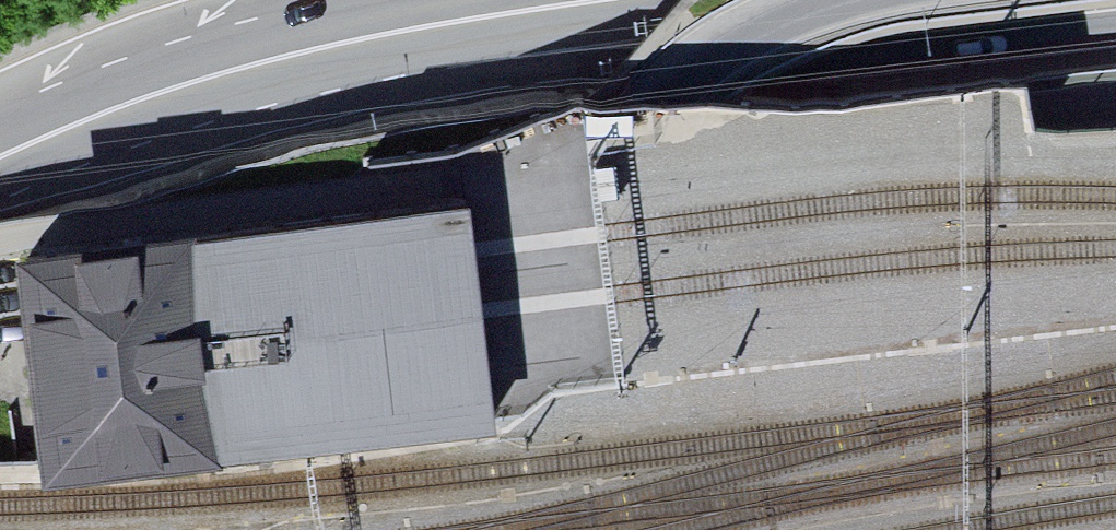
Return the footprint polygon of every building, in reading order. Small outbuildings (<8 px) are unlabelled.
[(60,479),(494,425),(487,368),(480,311),(473,250),(467,202),(33,255),(60,479)]
